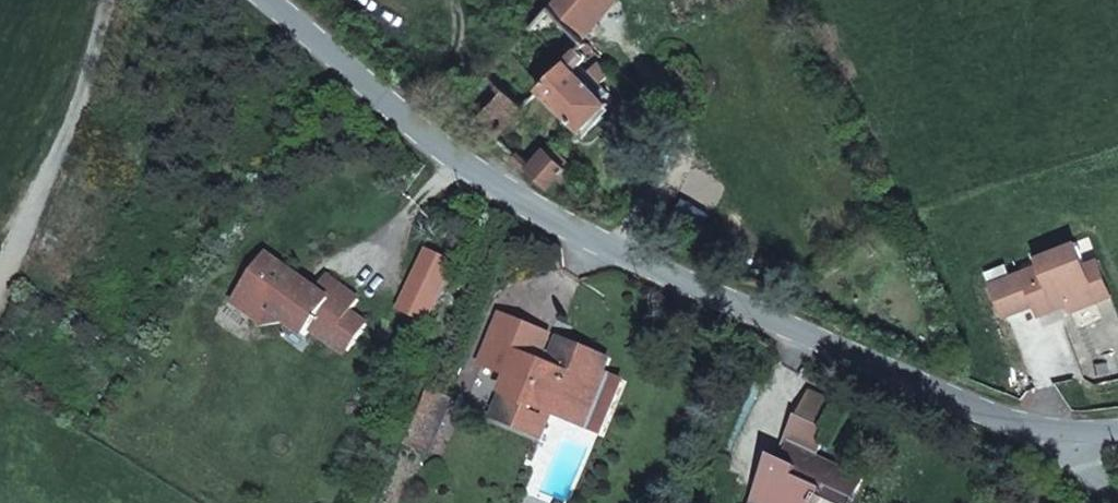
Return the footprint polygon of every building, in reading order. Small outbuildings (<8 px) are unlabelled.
[(620,1),(620,0),(557,0),(549,9),(586,43),(599,30),(596,26),(620,1)] [(578,68),(587,57),(577,48),(538,90),(581,132),(610,101),(578,68)] [(509,122),(523,107),(487,73),(460,102),(494,136),(509,122)] [(547,185),(565,167),(545,149),(528,167),(547,185)] [(1038,264),(988,284),(1001,317),(1032,305),(1037,315),(1057,308),(1055,303),(1065,299),(1067,304),(1095,292),(1086,267),(1080,254),(1075,241),(1035,257),(1038,264)] [(308,335),(312,328),(331,341),(333,339),(348,350),(365,325),(348,313),(358,298),(342,287),(326,276),(318,287),(302,291),(300,275),(296,272),(284,274),(282,263),(267,252),(239,293),(259,307),(260,322),(260,325),(287,321),(308,335)] [(1095,292),(1067,304),(1069,311),(1111,295),(1098,263),(1086,267),(1095,292)] [(239,293),(232,303),(260,322),(259,307),(239,293)] [(1055,303),(1057,308),(1067,304),(1065,299),(1055,303)] [(572,410),(568,420),(602,433),(623,383),(603,374),(608,361),(558,340),(553,353),(542,349),(536,363),(515,354),(526,327),(513,322),(500,316),(481,360),(510,373),(492,415),(521,427),(531,403),(551,413),(555,404),(572,410)] [(558,340),(526,327),(515,354),(536,363),(542,349),(553,353),(558,340)] [(428,390),(420,411),(439,418),(447,398),(428,390)] [(541,436),(551,413),(531,403),(521,427),(541,436)] [(551,413),(568,420),(572,410),(555,404),(551,413)] [(439,418),(420,411),(408,441),(427,448),(439,418)] [(820,490),(848,502),(852,502),(863,479),(815,457),(827,429),(799,417),(791,430),(784,443),(790,447),(783,461),(775,456),(752,502),(814,502),(820,490)] [(833,502),(848,502),(820,490),(814,502),(820,502),(823,498),(833,502)]
